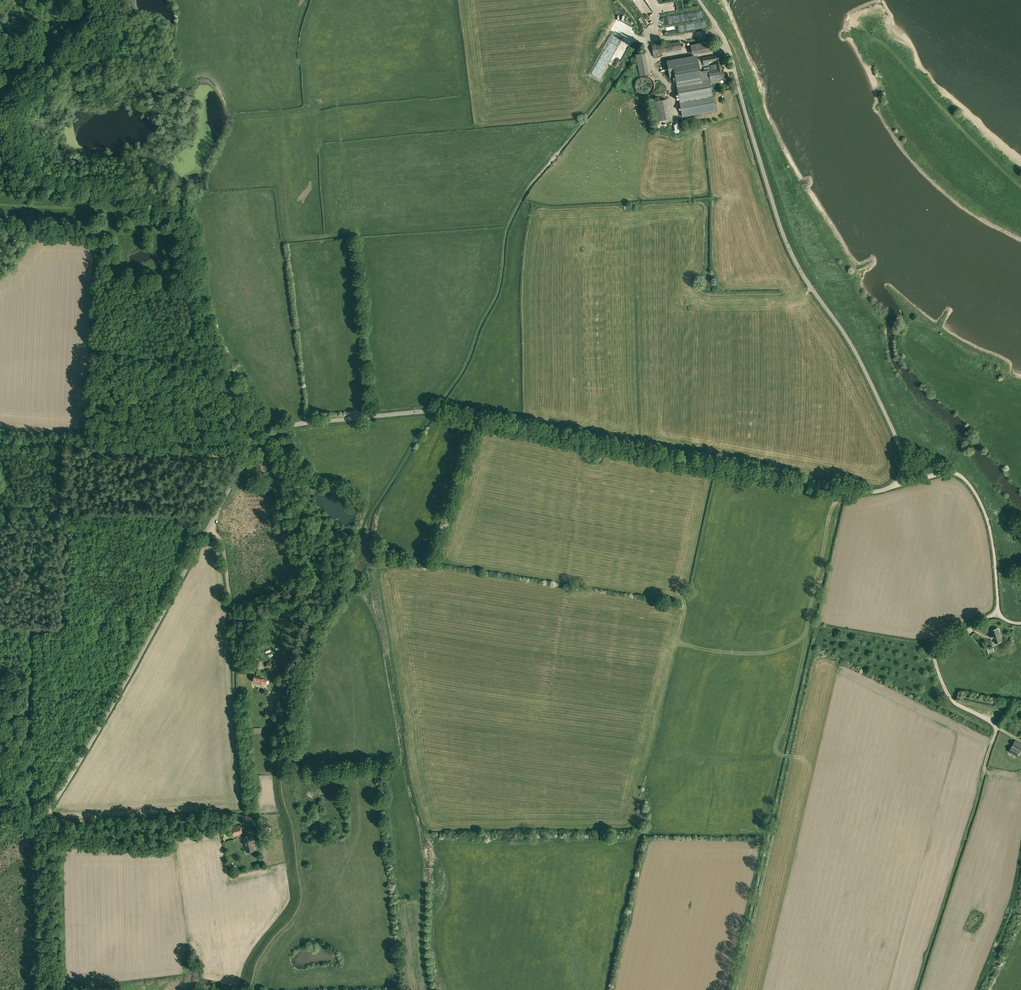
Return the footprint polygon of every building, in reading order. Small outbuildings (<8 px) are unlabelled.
[(677,21),(692,19),(691,12),(676,14),(677,21)] [(651,46),(653,54),(661,53),(681,49),(680,41),(651,46)] [(690,45),(692,55),(713,51),(711,41),(690,45)] [(644,52),(634,54),(638,76),(648,74),(644,52)] [(669,77),(675,76),(678,96),(682,116),(715,111),(711,90),(710,82),(728,79),(727,73),(724,73),(721,60),(724,59),(723,54),(702,58),(703,63),(704,66),(709,65),(708,62),(715,61),(716,64),(710,65),(710,66),(704,68),(704,71),(700,72),(698,60),(667,65),(669,77)] [(654,86),(654,85),(654,84),(654,83),(653,82),(653,81),(652,80),(651,79),(650,78),(649,77),(648,76),(647,76),(645,76),(644,76),(643,76),(642,76),(641,76),(640,77),(639,77),(638,78),(637,79),(636,80),(636,81),(635,82),(635,83),(635,85),(635,86),(635,87),(635,89),(636,90),(636,91),(637,92),(638,93),(639,93),(640,94),(641,94),(642,95),(643,95),(644,95),(645,95),(647,95),(648,94),(649,94),(650,93),(651,92),(652,91),(653,90),(653,89),(654,88),(654,86)] [(665,99),(653,101),(657,121),(669,118),(665,99)] [(991,630),(992,634),(993,638),(995,643),(1002,640),(998,628),(991,630)] [(253,682),(257,683),(257,684),(260,685),(261,683),(266,684),(267,680),(262,679),(263,678),(255,676),(253,682)] [(1009,751),(1017,756),(1020,748),(1020,743),(1015,740),(1009,751)] [(231,827),(233,836),(243,834),(241,825),(231,827)] [(252,835),(242,837),(245,852),(255,850),(254,844),(255,844),(254,838),(253,839),(252,835)]
